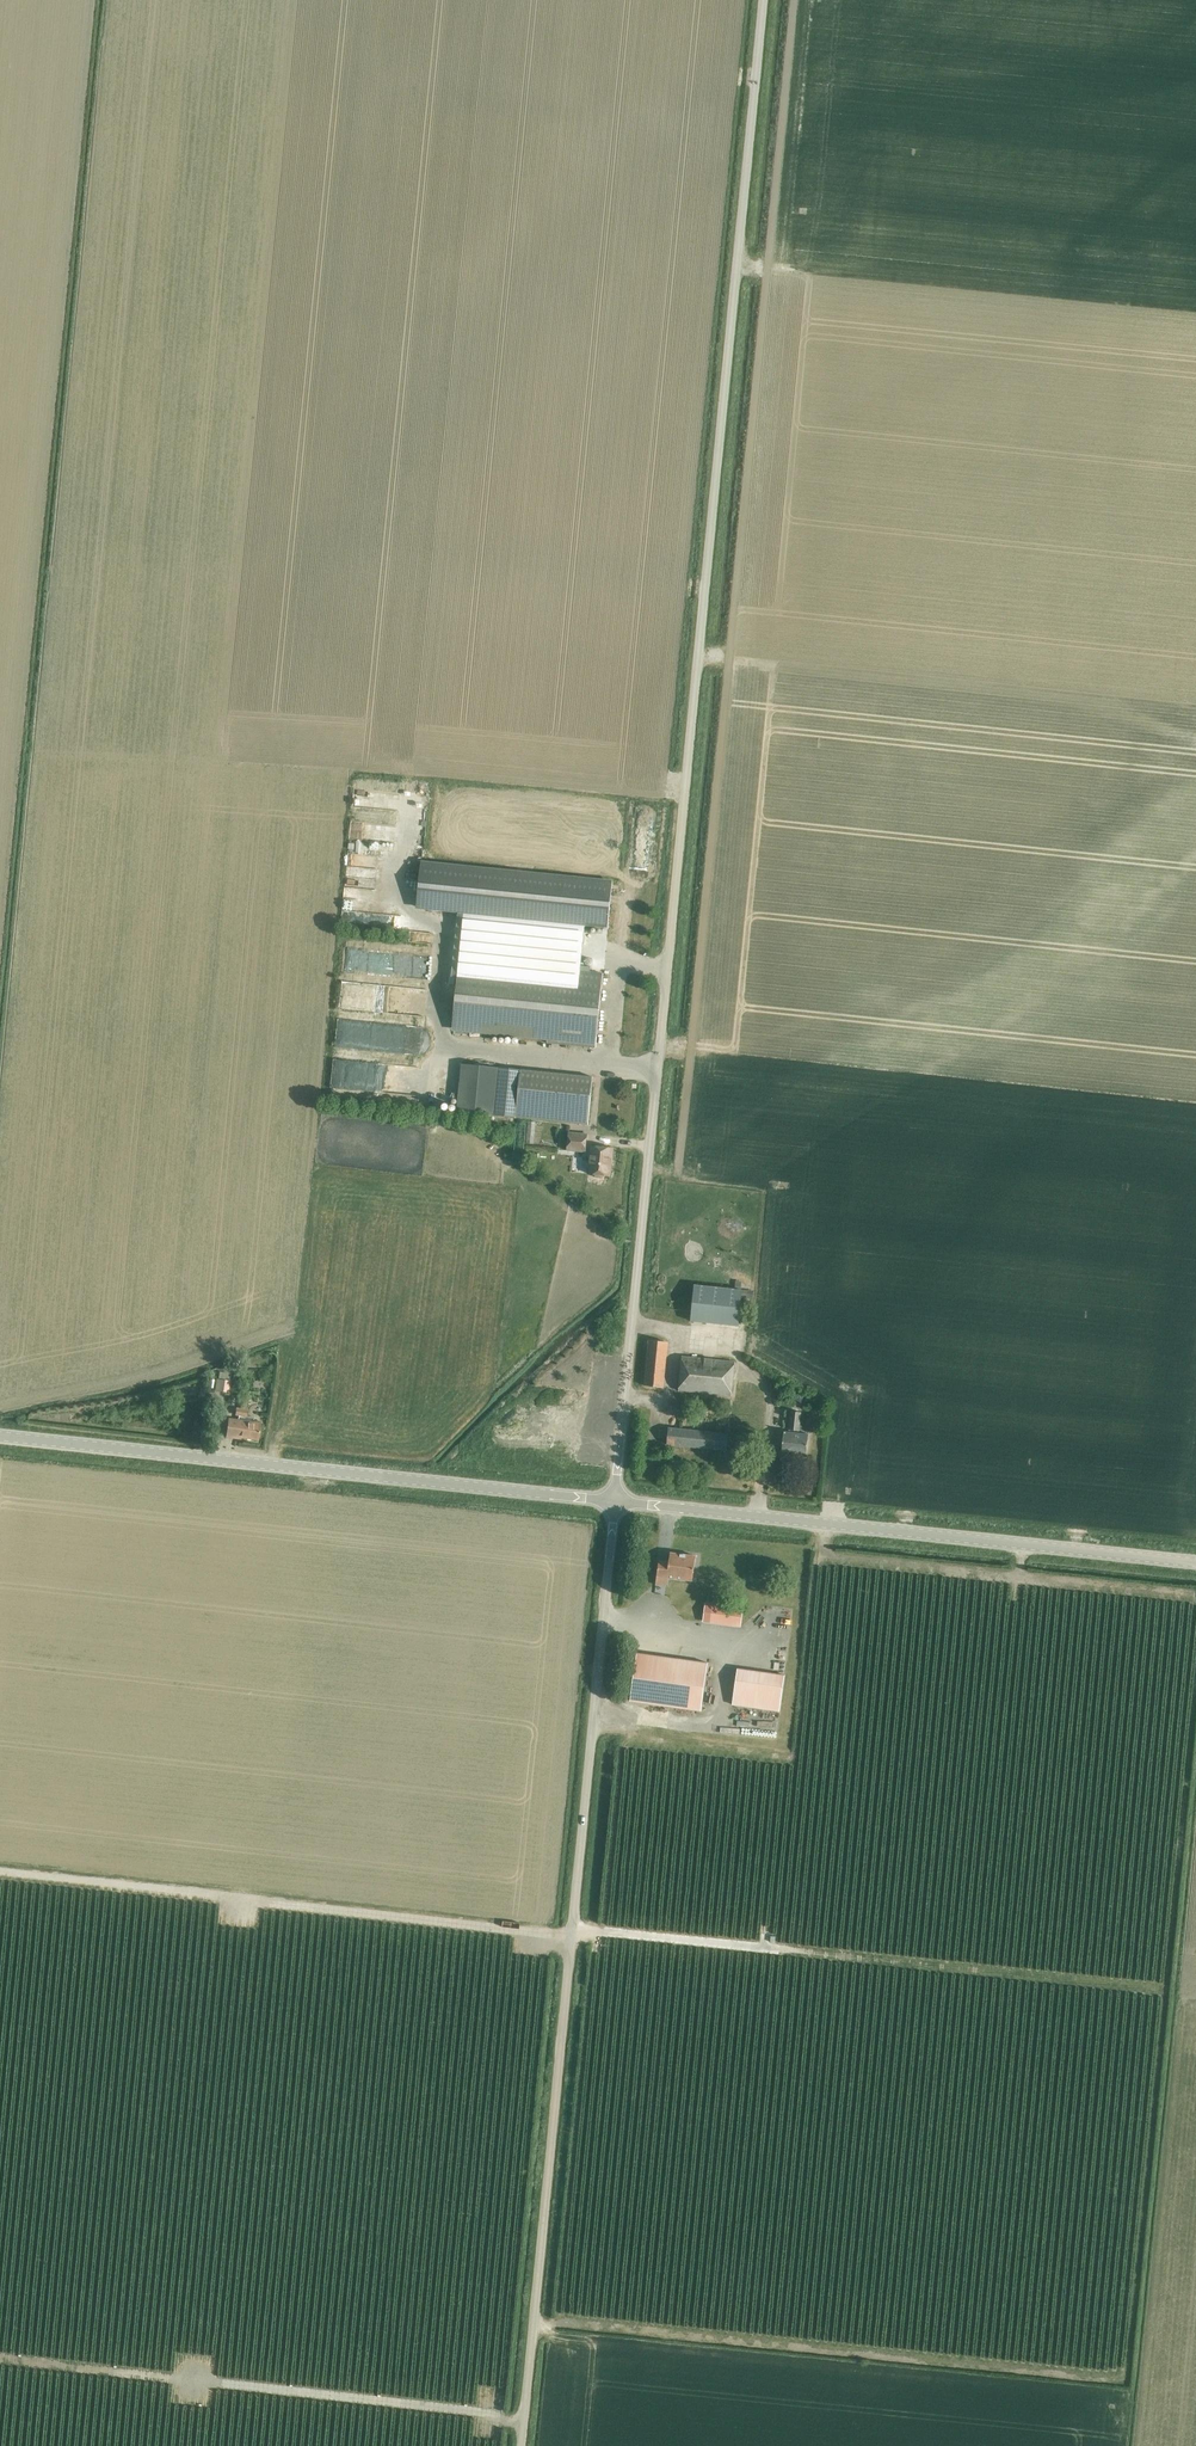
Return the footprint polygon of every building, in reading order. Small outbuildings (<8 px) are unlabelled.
[(613,883),(422,863),(417,907),(464,912),(508,916),(571,922),(584,924),(608,926),(611,901),(613,883)] [(464,912),(460,959),(590,972),(591,966),(580,965),(584,924),(571,922),(508,916),(464,912)] [(353,971),(378,974),(380,950),(356,947),(353,971)] [(393,971),(415,971),(416,954),(393,953),(393,971)] [(596,1048),(603,974),(590,972),(460,959),(453,1028),(548,1038),(547,1043),(596,1048)] [(379,990),(380,1002),(390,1002),(390,989),(379,990)] [(344,1020),(344,1044),(357,1044),(357,1020),(344,1020)] [(339,1078),(370,1079),(371,1059),(340,1057),(339,1078)] [(461,1064),(456,1112),(493,1116),(497,1067),(461,1064)] [(593,1077),(521,1070),(517,1106),(516,1115),(516,1117),(588,1125),(593,1077)] [(590,1152),(588,1174),(595,1174),(596,1177),(602,1178),(604,1175),(611,1176),(614,1148),(591,1146),(591,1148),(586,1147),(587,1134),(569,1132),(567,1150),(585,1152),(585,1151),(590,1152)] [(607,1230),(603,1235),(610,1240),(614,1236),(607,1230)] [(743,1291),(743,1290),(723,1287),(694,1285),(692,1311),(691,1321),(719,1324),(739,1326),(742,1298),(743,1291)] [(643,1384),(660,1386),(665,1340),(648,1338),(643,1384)] [(607,1339),(606,1353),(624,1354),(625,1340),(607,1339)] [(730,1395),(734,1362),(681,1356),(678,1389),(730,1395)] [(215,1390),(229,1392),(231,1381),(217,1379),(215,1390)] [(793,1388),(789,1395),(809,1408),(813,1401),(793,1388)] [(783,1433),(780,1454),(803,1458),(806,1436),(796,1434),(799,1414),(788,1413),(785,1434),(783,1433)] [(258,1440),(261,1423),(254,1422),(254,1417),(247,1416),(239,1415),(238,1420),(229,1418),(226,1437),(236,1438),(236,1437),(258,1440)] [(724,1451),(726,1434),(668,1427),(666,1444),(724,1451)] [(659,1560),(657,1576),(692,1580),(696,1556),(671,1552),(669,1561),(659,1560)] [(725,1605),(723,1626),(741,1628),(744,1608),(725,1605)] [(637,1653),(630,1701),(701,1710),(708,1663),(637,1653)] [(738,1669),(732,1704),(780,1711),(785,1675),(738,1669)]
